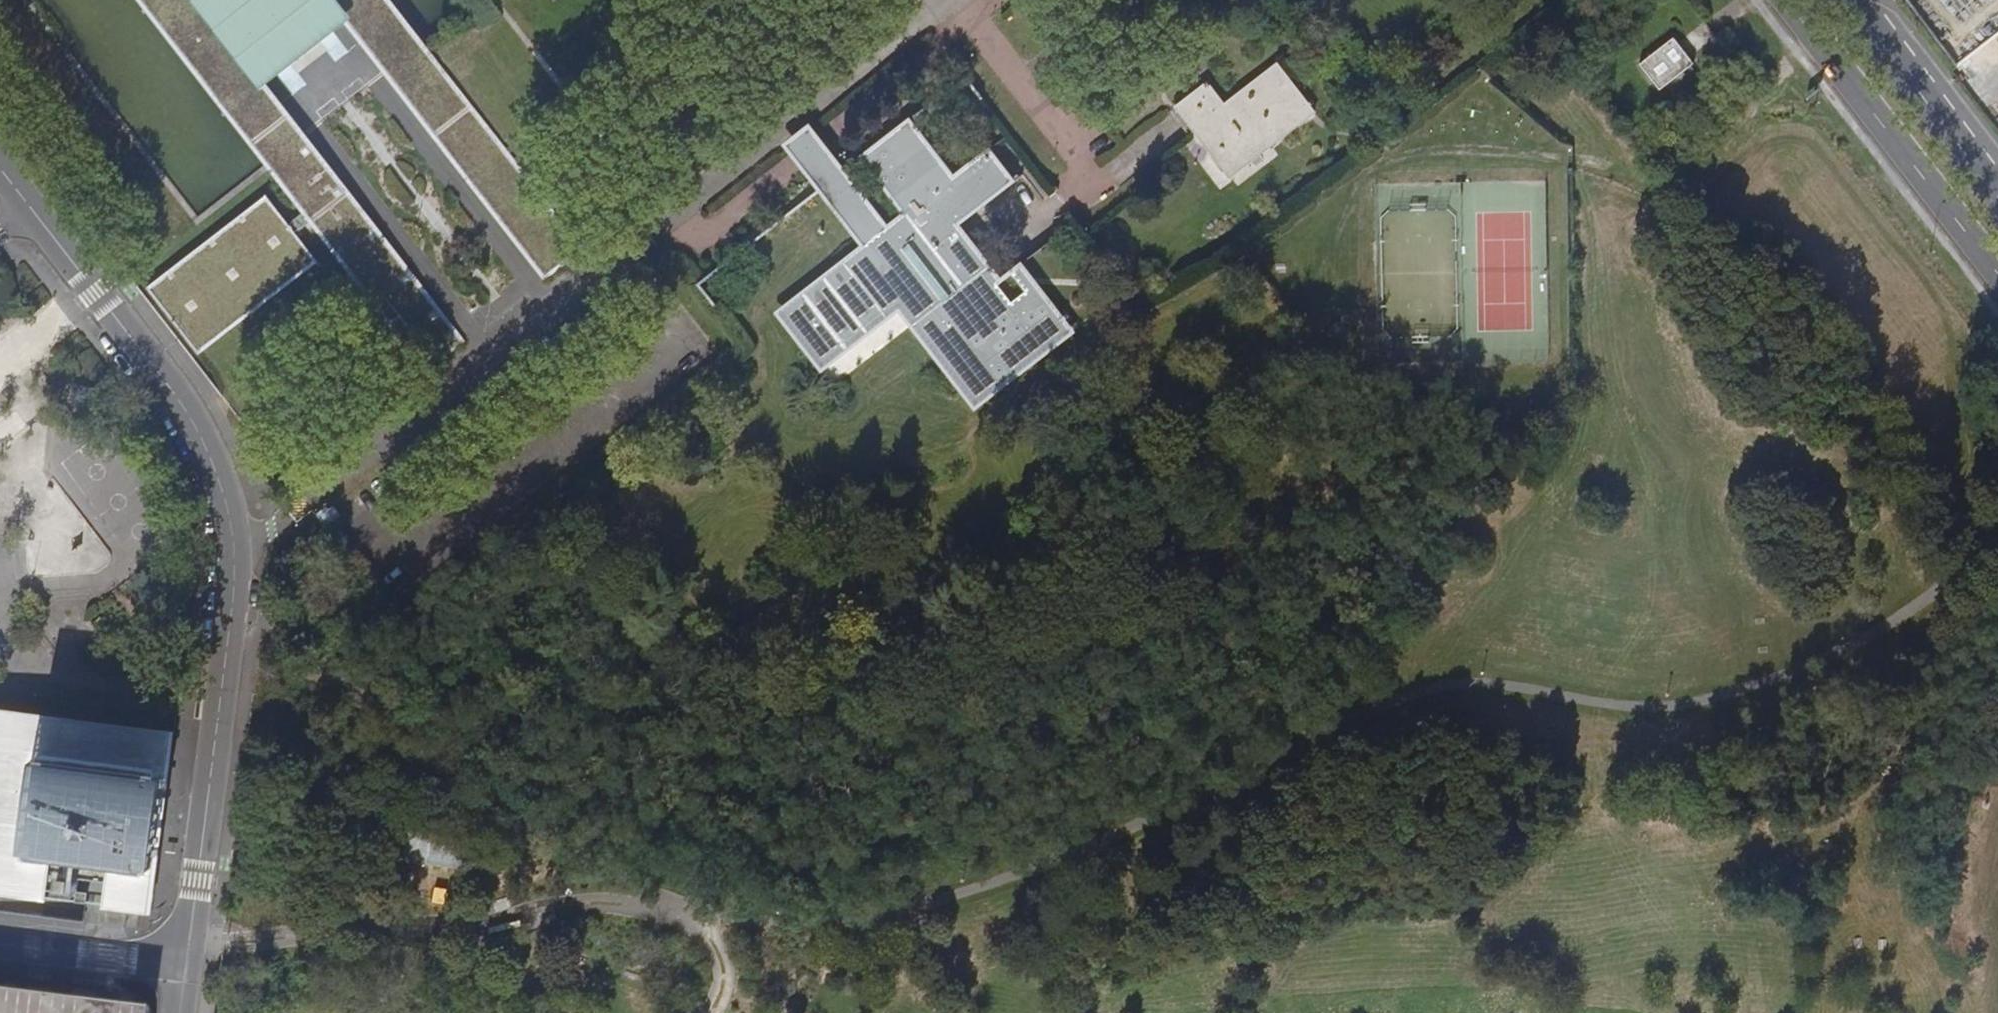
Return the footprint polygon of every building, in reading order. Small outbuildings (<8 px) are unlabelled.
[(426,371),(463,341),(265,85),(347,22),(545,279),(583,248),(514,159),(421,40),(389,0),(138,0),(265,166),(302,211),(287,224),(271,202),(154,294),(158,299),(196,348),(312,256),(296,234),(316,218),(391,315),(386,320),(426,371)] [(1640,63),(1660,88),(1693,63),(1672,37),(1640,63)] [(1218,147),(1211,153),(1226,173),(1312,107),(1277,62),(1231,98),(1235,103),(1228,108),(1224,103),(1207,81),(1175,106),(1187,121),(1193,116),(1218,147)] [(1231,98),(1224,103),(1228,108),(1235,103),(1231,98)] [(1187,121),(1211,153),(1218,147),(1193,116),(1187,121)] [(908,218),(892,231),(887,234),(880,226),(862,239),(869,248),(866,251),(786,313),(821,358),(902,296),(981,396),(1069,325),(1036,282),(1012,302),(951,224),(1012,176),(989,148),(948,181),(905,123),(861,156),(908,218)] [(783,145),(866,251),(869,248),(862,239),(880,226),(887,234),(892,231),(810,124),(783,145)] [(145,909),(149,910),(155,911),(176,734),(166,733),(3,711),(0,734),(0,892),(88,903),(90,893),(80,891),(81,878),(111,882),(109,905),(145,909)] [(0,998),(0,1012),(119,1012),(0,998)]
